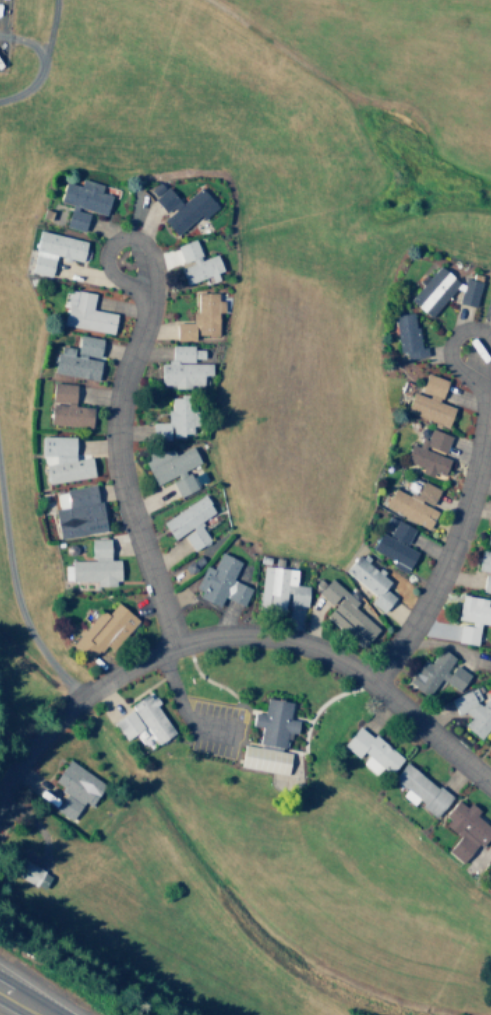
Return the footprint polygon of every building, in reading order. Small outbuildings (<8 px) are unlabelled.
[(101,184),(80,178),(78,185),(63,181),(58,201),(104,214),(110,195),(98,192),(101,184)] [(81,231),(87,213),(76,210),(77,207),(70,205),(63,226),(81,231)] [(86,241),(38,230),(29,272),(49,276),(53,256),(82,262),(86,241)] [(215,253),(200,259),(193,239),(175,245),(181,265),(177,266),(183,284),(208,276),(210,282),(217,279),(214,272),(221,270),(215,253)] [(426,277),(426,276),(406,298),(427,317),(458,283),(438,264),(426,277)] [(458,303),(475,305),(478,280),(461,278),(458,303)] [(115,313),(90,309),(93,293),(68,289),(62,325),(112,333),(115,313)] [(174,340),(195,340),(195,335),(217,335),(217,312),(221,312),(221,300),(215,300),(215,292),(195,292),(195,312),(190,312),(190,322),(174,322),(174,340)] [(392,315),(398,353),(404,351),(405,359),(425,356),(424,347),(418,348),(413,312),(392,315)] [(52,373),(95,380),(102,339),(77,335),(74,348),(57,345),(52,373)] [(159,386),(206,386),(206,375),(210,375),(210,363),(192,363),(192,358),(202,358),(202,349),(192,349),(192,345),(170,345),(170,362),(159,362),(159,386)] [(452,407),(438,402),(445,379),(425,373),(418,393),(411,391),(404,412),(446,426),(452,407)] [(90,426),(91,407),(73,406),(74,383),(50,383),(48,425),(90,426)] [(165,422),(150,422),(151,437),(195,436),(194,396),(168,397),(169,411),(165,411),(165,422)] [(448,435),(428,429),(425,439),(419,437),(416,446),(409,444),(403,461),(420,466),(418,472),(430,476),(431,471),(442,475),(448,456),(442,454),(448,435)] [(39,456),(52,455),(53,464),(44,464),(44,480),(91,479),(91,458),(73,458),(73,436),(39,436),(39,456)] [(198,463),(192,446),(173,454),(170,446),(143,456),(154,484),(183,472),(182,469),(198,463)] [(196,488),(188,472),(170,482),(178,498),(196,488)] [(436,510),(429,507),(438,489),(421,481),(413,497),(392,487),(382,507),(427,528),(436,510)] [(57,537),(105,531),(101,501),(96,502),(94,485),(54,491),(56,509),(53,509),(57,537)] [(160,520),(171,539),(181,534),(191,551),(208,541),(197,521),(213,512),(204,496),(160,520)] [(403,546),(412,529),(395,520),(387,536),(379,532),(370,549),(392,561),(390,566),(405,574),(416,553),(403,546)] [(70,581),(94,581),(95,586),(118,585),(117,559),(108,559),(108,539),(88,539),(89,559),(69,560),(70,581)] [(479,550),(476,571),(483,572),(480,591),(490,593),(490,552),(479,550)] [(239,561),(218,552),(211,568),(203,565),(193,588),(200,591),(197,597),(218,606),(222,597),(242,605),(249,588),(231,580),(239,561)] [(343,571),(374,596),(368,602),(380,612),(393,597),(382,589),(389,580),(357,554),(343,571)] [(295,569),(261,566),(258,600),(285,603),(305,605),(307,585),(294,584),(295,569)] [(316,593),(332,605),(323,616),(335,626),(340,620),(366,641),(377,627),(352,607),(357,601),(328,578),(316,593)] [(475,644),(478,623),(490,624),(490,607),(485,606),(486,598),(459,595),(456,621),(458,621),(455,641),(475,644)] [(90,660),(102,644),(111,651),(136,618),(115,602),(106,614),(99,608),(71,645),(90,660)] [(422,659),(406,683),(426,696),(438,678),(457,691),(468,674),(451,663),(455,658),(439,648),(428,663),(422,659)] [(490,724),(490,692),(490,691),(480,704),(461,690),(449,705),(459,712),(460,711),(469,718),(462,726),(479,739),(490,724)] [(124,740),(135,733),(146,751),(174,733),(148,692),(128,705),(131,709),(111,722),(124,740)] [(256,743),(281,747),(283,738),(292,739),(295,720),(287,719),(290,702),(264,698),(262,714),(252,712),(250,725),(259,727),(256,743)] [(400,759),(358,724),(341,745),(359,760),(358,761),(373,774),(380,766),(389,773),(400,759)] [(289,753),(242,745),(238,767),(285,775),(289,753)] [(103,784),(67,760),(52,783),(66,792),(53,810),(70,821),(82,803),(88,807),(103,784)] [(405,762),(391,778),(405,789),(400,795),(412,805),(415,801),(434,817),(449,798),(405,762)] [(461,863),(476,842),(481,846),(490,833),(490,829),(474,815),(478,810),(468,802),(465,807),(456,801),(439,823),(458,837),(446,852),(461,863)] [(43,870),(22,859),(13,875),(35,886),(43,870)]
